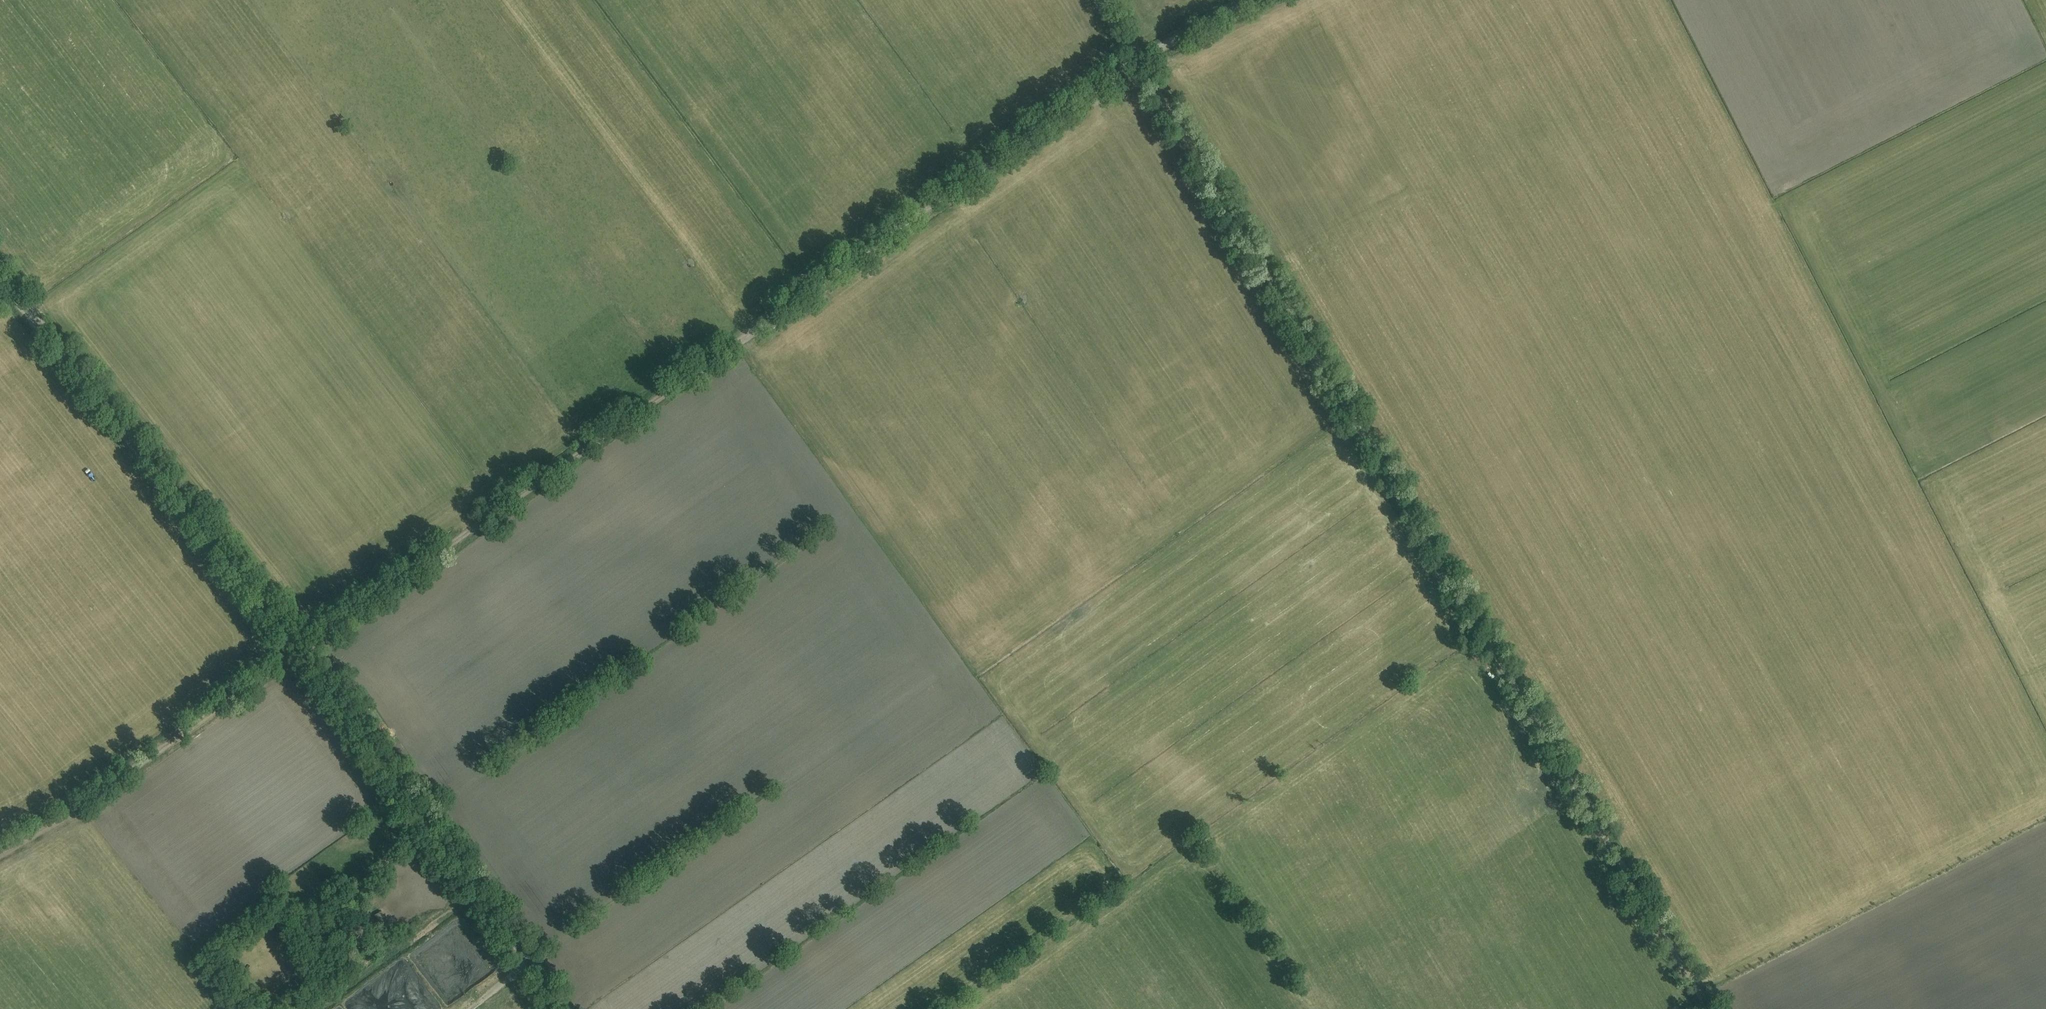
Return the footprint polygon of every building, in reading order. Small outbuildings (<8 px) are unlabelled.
[(1340,451),(1349,447),(1347,442),(1337,447),(1340,451)] [(1268,769),(1281,765),(1278,756),(1265,760),(1268,769)] [(444,937),(425,948),(445,982),(451,978),(444,965),(456,958),(444,937)] [(404,995),(414,983),(400,972),(390,985),(404,995)] [(417,989),(406,996),(412,1004),(422,997),(417,989)]
